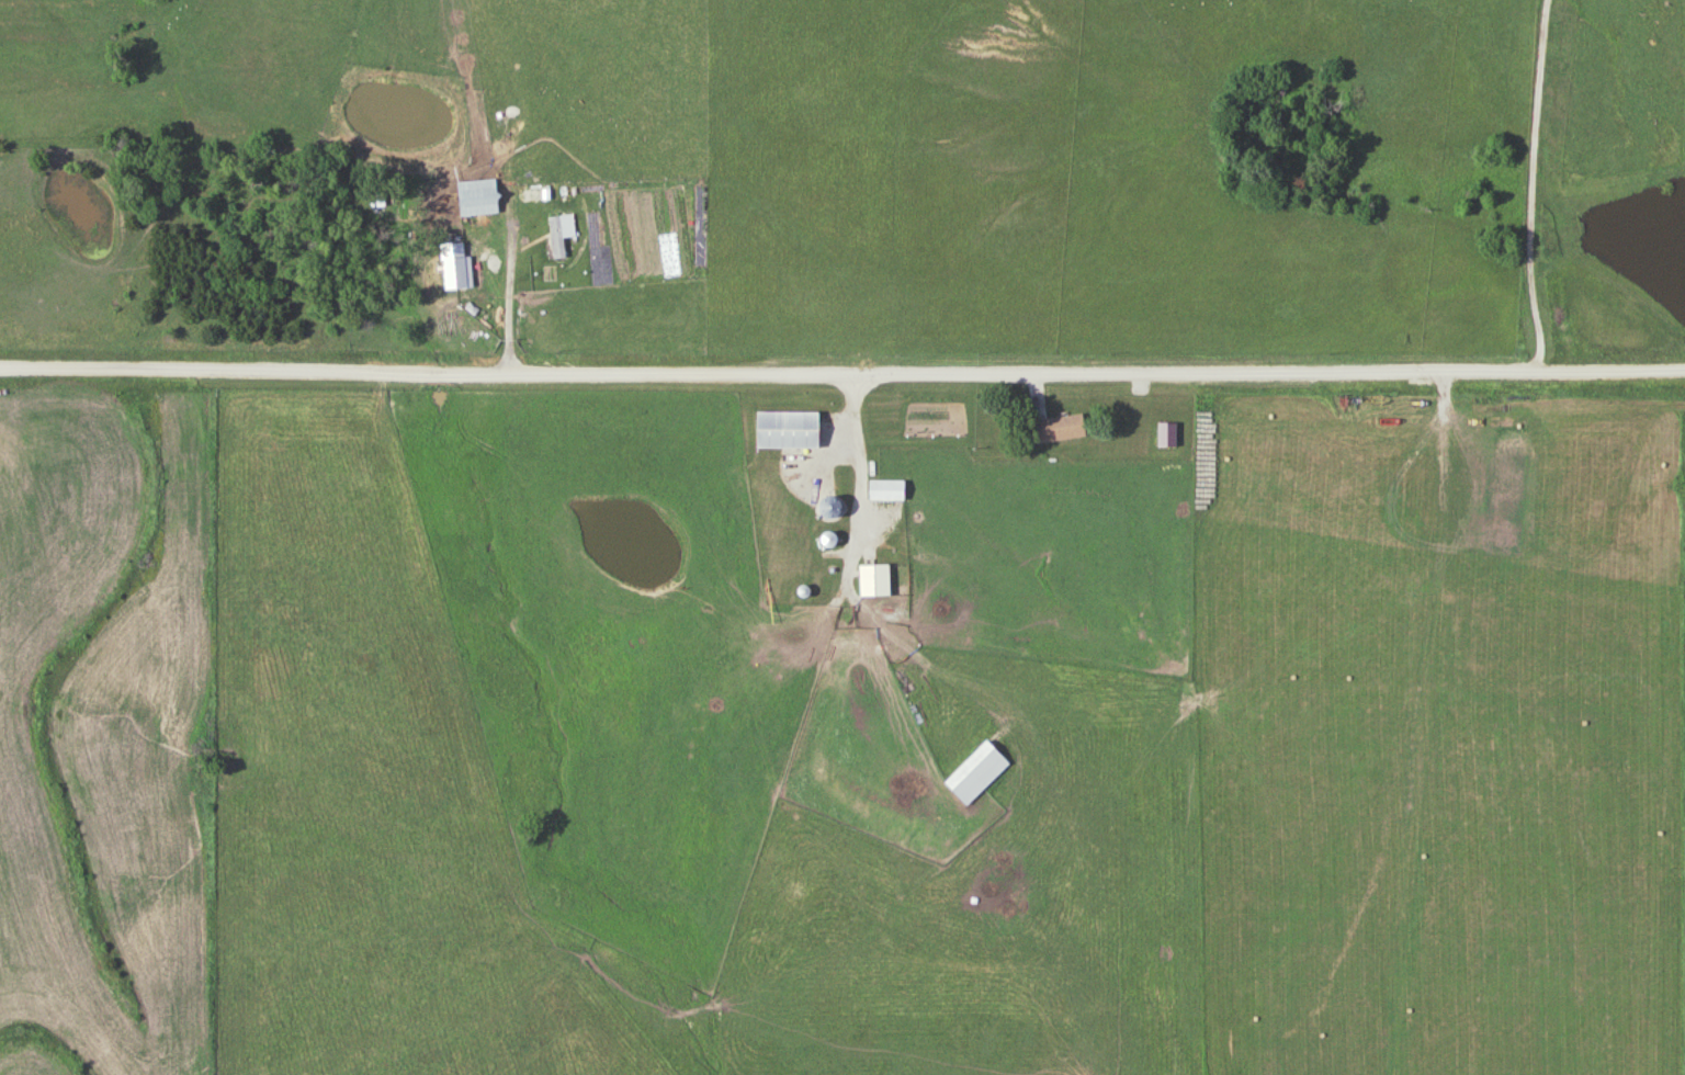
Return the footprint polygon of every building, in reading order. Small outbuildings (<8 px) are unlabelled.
[(824,449),(824,413),(758,413),(758,449),(824,449)] [(1090,436),(1087,414),(1036,421),(1040,443),(1090,436)] [(908,480),(872,480),(872,500),(908,500),(908,480)] [(844,516),(844,497),(825,497),(825,516),(844,516)] [(835,530),(823,536),(828,547),(841,542),(835,530)] [(863,563),(863,596),(892,596),(892,563),(863,563)] [(1014,762),(990,739),(946,783),(970,806),(1014,762)]
